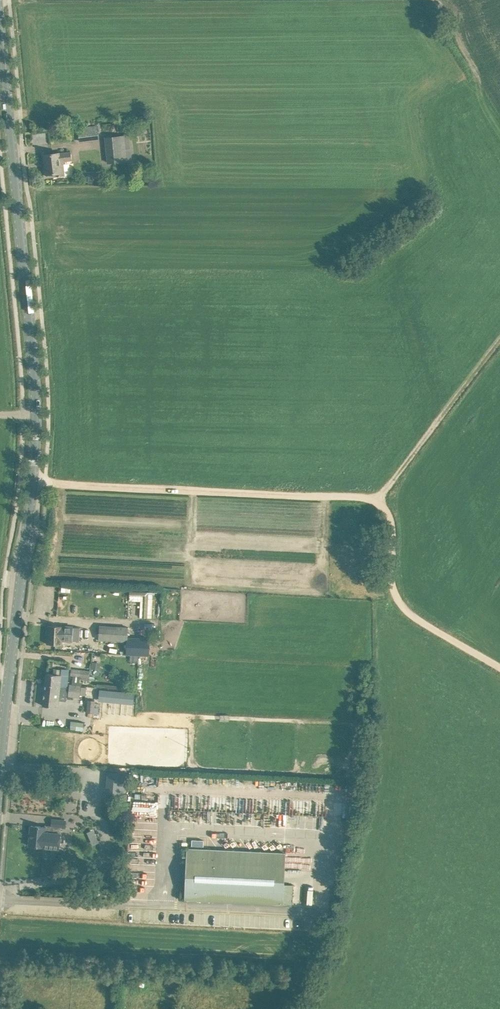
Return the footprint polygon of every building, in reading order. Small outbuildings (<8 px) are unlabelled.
[(78,127),(80,141),(99,138),(97,125),(78,127)] [(36,143),(49,141),(48,131),(35,133),(36,143)] [(105,136),(108,163),(132,160),(129,134),(105,136)] [(72,151),(44,154),(46,174),(47,174),(48,176),(65,175),(64,161),(73,160),(72,151)] [(142,612),(142,617),(147,617),(149,592),(129,591),(129,595),(143,596),(143,606),(140,606),(140,612),(142,612)] [(47,644),(61,644),(62,640),(72,641),(79,641),(80,627),(48,625),(47,644)] [(127,636),(128,627),(100,625),(99,640),(114,640),(126,641),(126,651),(125,653),(139,654),(149,655),(150,637),(139,637),(127,636)] [(84,651),(83,660),(90,662),(91,652),(84,651)] [(46,673),(45,683),(57,685),(57,690),(60,690),(60,687),(68,687),(70,670),(62,670),(62,668),(54,667),(53,674),(48,673),(46,673)] [(71,668),(70,675),(81,677),(80,679),(89,680),(90,670),(71,668)] [(57,685),(45,683),(43,705),(58,707),(60,690),(57,690),(57,685)] [(68,696),(80,698),(82,685),(69,683),(68,696)] [(100,690),(99,697),(134,701),(135,694),(100,690)] [(84,722),(71,721),(70,729),(83,730),(84,722)] [(106,792),(105,801),(126,802),(127,794),(124,794),(106,792)] [(31,825),(29,846),(59,848),(60,838),(61,827),(65,827),(66,820),(60,820),(51,819),(51,826),(49,826),(45,825),(45,827),(31,825)] [(293,884),(283,884),(284,852),(188,848),(185,899),(282,904),(292,904),(293,884)] [(97,890),(107,891),(108,871),(98,870),(97,890)]
